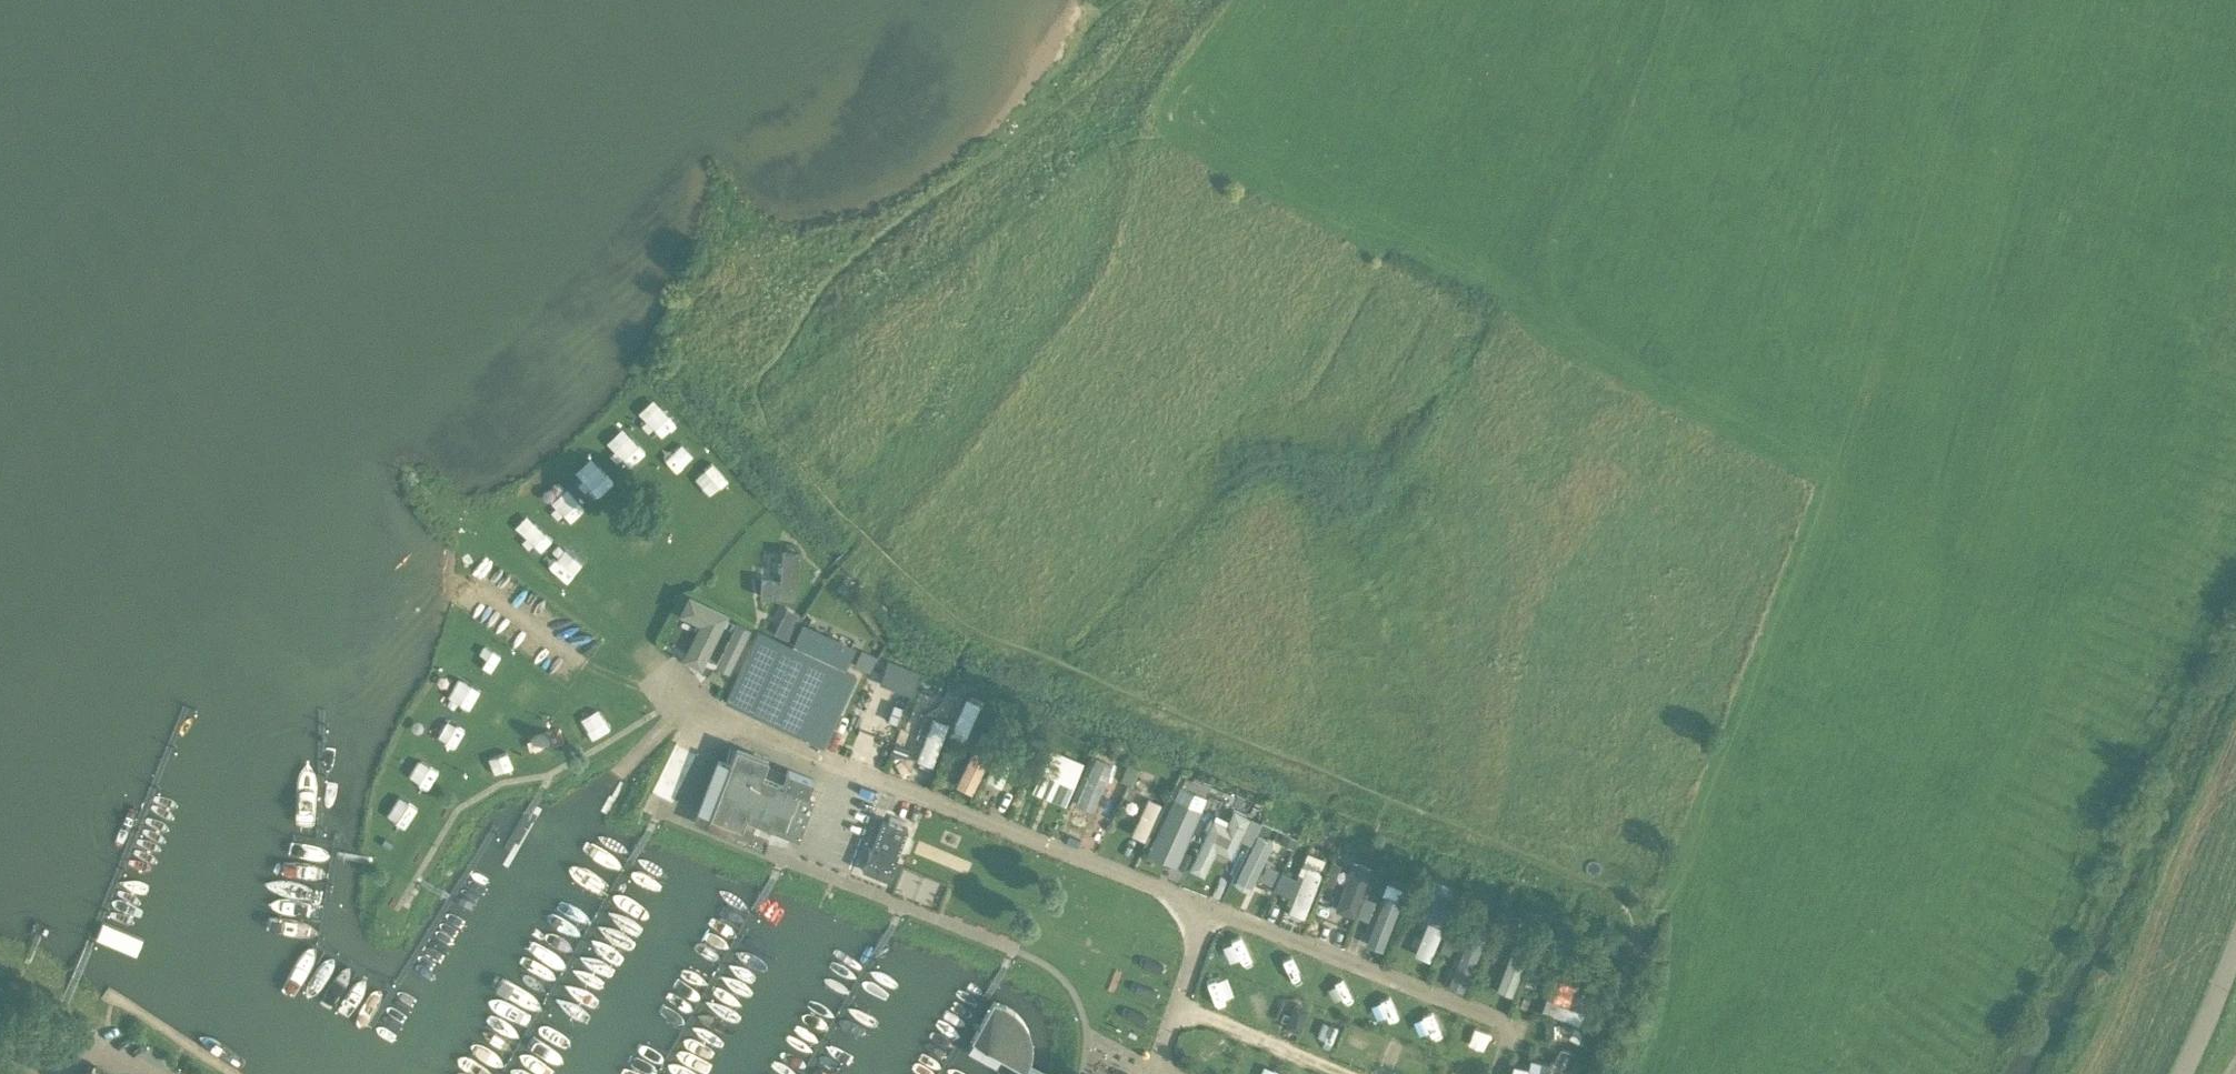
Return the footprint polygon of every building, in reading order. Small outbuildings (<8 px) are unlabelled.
[(660,403),(644,420),(661,435),(676,418),(660,403)] [(627,466),(646,449),(624,425),(605,442),(627,466)] [(579,479),(596,496),(614,478),(597,461),(579,479)] [(709,488),(725,505),(742,489),(726,472),(709,488)] [(550,505),(570,522),(586,504),(566,487),(550,505)] [(536,521),(523,534),(539,549),(551,537),(536,521)] [(548,560),(565,576),(588,552),(571,536),(548,560)] [(782,576),(763,576),(762,594),(799,595),(800,547),(783,546),(782,576)] [(754,622),(689,591),(666,638),(685,647),(679,659),(708,673),(714,659),(732,668),(754,622)] [(776,630),(790,637),(801,610),(787,604),(776,630)] [(758,629),(725,701),(799,735),(823,746),(856,674),(758,629)] [(889,656),(880,680),(909,691),(918,667),(889,656)] [(448,698),(470,708),(481,686),(459,675),(448,698)] [(923,712),(918,733),(924,735),(918,757),(937,762),(949,719),(923,712)] [(446,738),(455,723),(442,715),(433,730),(446,738)] [(974,789),(992,750),(976,742),(957,781),(974,789)] [(497,770),(521,765),(516,745),(492,751),(497,770)] [(718,757),(697,809),(710,814),(741,827),(746,815),(766,823),(791,833),(797,835),(814,793),(807,791),(812,777),(788,768),(786,774),(784,774),(764,767),(768,758),(762,755),(737,745),(730,762),(729,762),(718,757)] [(1012,752),(996,748),(989,778),(1005,782),(1012,752)] [(425,781),(436,763),(416,752),(406,771),(425,781)] [(1151,852),(1182,863),(1207,790),(1176,780),(1151,852)] [(386,812),(403,825),(417,807),(401,793),(386,812)] [(1148,836),(1161,798),(1147,794),(1134,832),(1148,836)] [(1190,865),(1207,873),(1217,849),(1232,856),(1241,836),(1253,841),(1263,818),(1234,806),(1230,816),(1215,809),(1190,865)] [(883,815),(864,866),(890,876),(909,824),(883,815)] [(1250,886),(1266,850),(1253,844),(1237,880),(1250,886)] [(1353,914),(1371,868),(1355,861),(1337,908),(1353,914)] [(1253,881),(1269,890),(1279,871),(1263,862),(1253,881)] [(1277,886),(1293,892),(1281,922),(1299,929),(1318,882),(1284,868),(1277,886)] [(1385,946),(1408,884),(1392,878),(1368,940),(1385,946)] [(1421,913),(1430,916),(1419,950),(1436,956),(1456,892),(1430,884),(1421,913)] [(1472,927),(1450,982),(1466,989),(1489,933),(1472,927)] [(1231,944),(1239,963),(1257,955),(1249,936),(1231,944)] [(1499,987),(1516,993),(1531,948),(1514,942),(1499,987)] [(1294,953),(1276,962),(1283,976),(1301,968),(1294,953)] [(1339,970),(1320,973),(1324,993),(1343,989),(1339,970)] [(1553,979),(1546,1010),(1586,1019),(1593,987),(1553,979)] [(1302,1029),(1312,1004),(1298,998),(1288,1024),(1302,1029)] [(1005,1005),(993,1002),(965,1049),(996,1068),(1000,1059),(1025,1072),(1026,1070),(1029,1063),(1030,1054),(1031,1044),(1031,1036),(1028,1028),(1023,1021),(1017,1013),(1005,1005)] [(1321,1018),(1318,1041),(1333,1043),(1336,1021),(1321,1018)] [(1363,1046),(1369,1030),(1356,1024),(1349,1040),(1363,1046)] [(1523,1044),(1522,1073),(1539,1073),(1540,1044),(1523,1044)]
